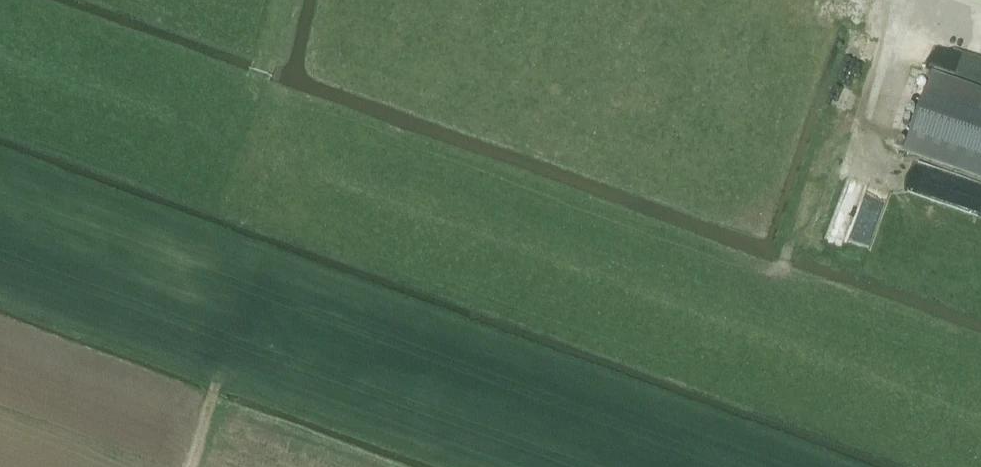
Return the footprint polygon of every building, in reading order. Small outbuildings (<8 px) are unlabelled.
[(931,74),(903,151),(980,178),(980,91),(931,74)]
